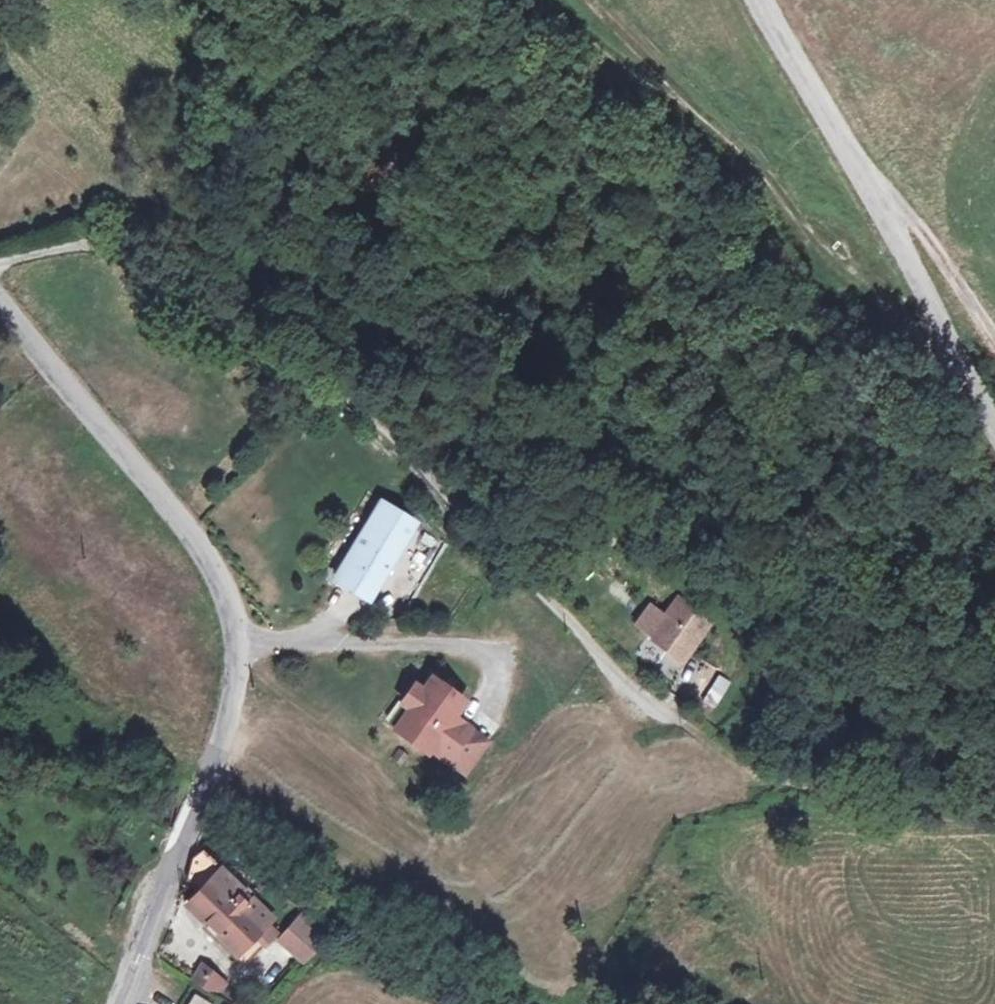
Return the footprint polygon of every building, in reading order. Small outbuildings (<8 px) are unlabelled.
[(410,530),(375,509),(330,587),(365,607),(410,530)] [(678,659),(705,624),(678,602),(666,618),(650,604),(634,623),(678,659)] [(718,708),(730,677),(716,671),(703,702),(718,708)] [(462,709),(429,686),(419,699),(411,693),(399,710),(407,715),(393,737),(425,760),(428,756),(446,768),(468,736),(451,724),(462,709)] [(269,924),(198,861),(181,882),(195,894),(187,903),(206,920),(244,954),(269,924)] [(301,912),(285,938),(318,966),(336,933),(301,912)] [(240,958),(244,954),(206,920),(203,924),(240,958)] [(227,985),(204,960),(192,981),(220,997),(227,985)]
